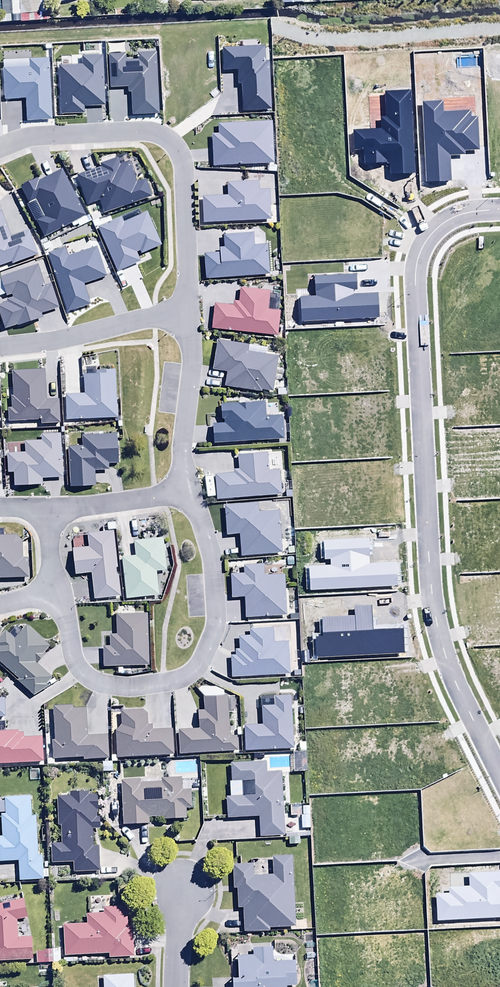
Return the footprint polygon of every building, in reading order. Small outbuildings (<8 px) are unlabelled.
[(11,17),(44,16),(43,0),(11,0),(11,17)] [(189,9),(212,8),(212,0),(189,0),(189,9)] [(299,162),(290,162),(290,174),(299,174),(299,162)] [(63,477),(60,434),(41,435),(41,441),(25,442),(25,454),(7,455),(8,475),(13,474),(14,488),(42,486),(41,479),(63,477)] [(117,435),(82,437),(82,448),(68,449),(70,487),(96,485),(96,472),(109,472),(109,465),(118,464),(117,435)] [(29,580),(28,560),(23,560),(22,544),(18,536),(3,537),(3,530),(0,531),(0,581),(29,580)] [(121,597),(114,532),(88,535),(89,548),(73,549),(76,575),(92,573),(95,600),(121,597)] [(136,557),(121,559),(126,600),(158,597),(155,572),(166,571),(163,539),(134,542),(136,557)] [(149,667),(147,614),(116,615),(117,635),(110,635),(110,647),(103,647),(103,668),(149,667)] [(18,680),(16,682),(34,697),(48,687),(47,685),(52,680),(38,666),(45,659),(43,657),(50,648),(26,627),(14,640),(5,632),(0,637),(0,665),(18,680)] [(179,756),(237,753),(237,737),(229,737),(229,713),(235,713),(235,697),(228,697),(228,695),(216,696),(216,687),(201,688),(197,690),(203,698),(204,711),(198,711),(199,731),(178,732),(179,756)] [(87,737),(86,710),(72,711),(72,706),(54,707),(55,741),(52,741),(53,761),(109,759),(108,736),(87,737)] [(121,726),(115,734),(116,761),(173,757),(171,731),(153,732),(153,727),(148,727),(148,717),(144,711),(121,713),(121,726)] [(44,763),(43,738),(23,740),(23,735),(18,736),(18,732),(0,733),(0,766),(44,763)] [(266,763),(231,764),(231,784),(242,784),(242,797),(227,797),(227,819),(259,819),(259,838),(284,838),(283,774),(266,774),(266,763)] [(181,780),(161,780),(161,784),(141,784),(141,782),(122,782),(123,826),(149,825),(149,819),(163,818),(163,821),(185,821),(185,810),(191,810),(190,791),(182,792),(181,780)] [(52,845),(52,864),(73,864),(73,874),(99,873),(99,848),(93,849),(93,830),(102,830),(101,817),(96,817),(96,810),(98,810),(98,796),(88,796),(88,793),(71,793),(71,797),(58,797),(58,827),(61,827),(62,844),(52,845)] [(37,816),(31,816),(31,799),(5,800),(5,816),(1,816),(2,839),(0,839),(0,863),(19,862),(19,882),(44,881),(43,858),(38,858),(37,816)] [(300,811),(301,830),(310,829),(309,810),(300,811)] [(292,858),(271,859),(272,876),(254,877),(253,865),(232,866),(233,890),(237,890),(237,910),(243,909),(244,934),(270,933),(270,929),(295,928),(292,858)] [(0,905),(0,963),(33,961),(32,937),(18,938),(18,922),(28,920),(25,901),(0,905)] [(62,926),(64,958),(108,956),(108,960),(134,959),(132,927),(128,927),(127,909),(104,910),(104,915),(86,916),(86,925),(62,926)] [(234,986),(297,986),(296,961),(274,961),(274,948),(253,949),(253,956),(238,957),(238,979),(234,979),(234,986)] [(36,953),(37,965),(60,964),(60,951),(44,951),(44,953),(36,953)] [(133,976),(104,977),(104,986),(133,986),(133,976)]
